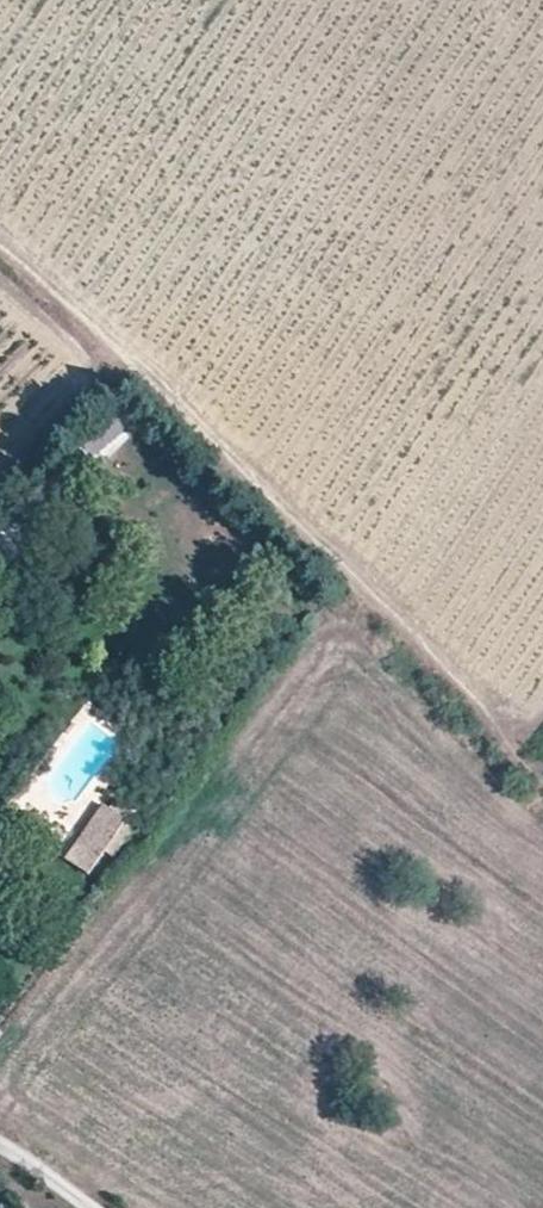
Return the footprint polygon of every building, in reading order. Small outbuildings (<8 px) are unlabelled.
[(131,431),(110,411),(73,447),(94,468),(131,431)] [(110,863),(137,829),(105,805),(79,839),(110,863)]
